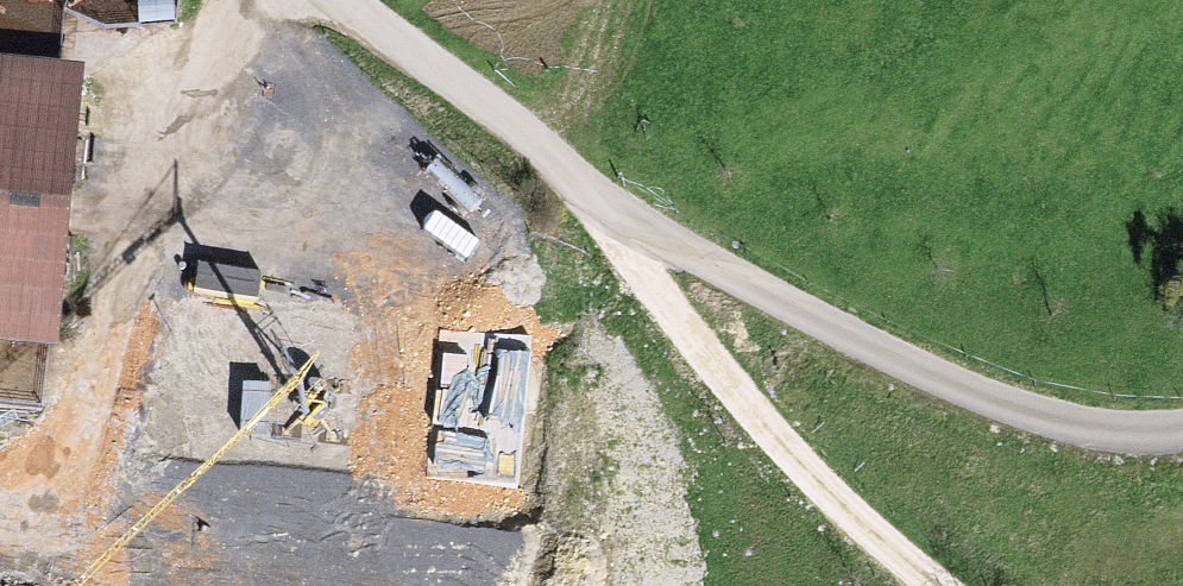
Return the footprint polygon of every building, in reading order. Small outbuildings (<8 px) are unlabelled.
[(0,61),(0,342),(56,347),(81,68),(0,61)]
